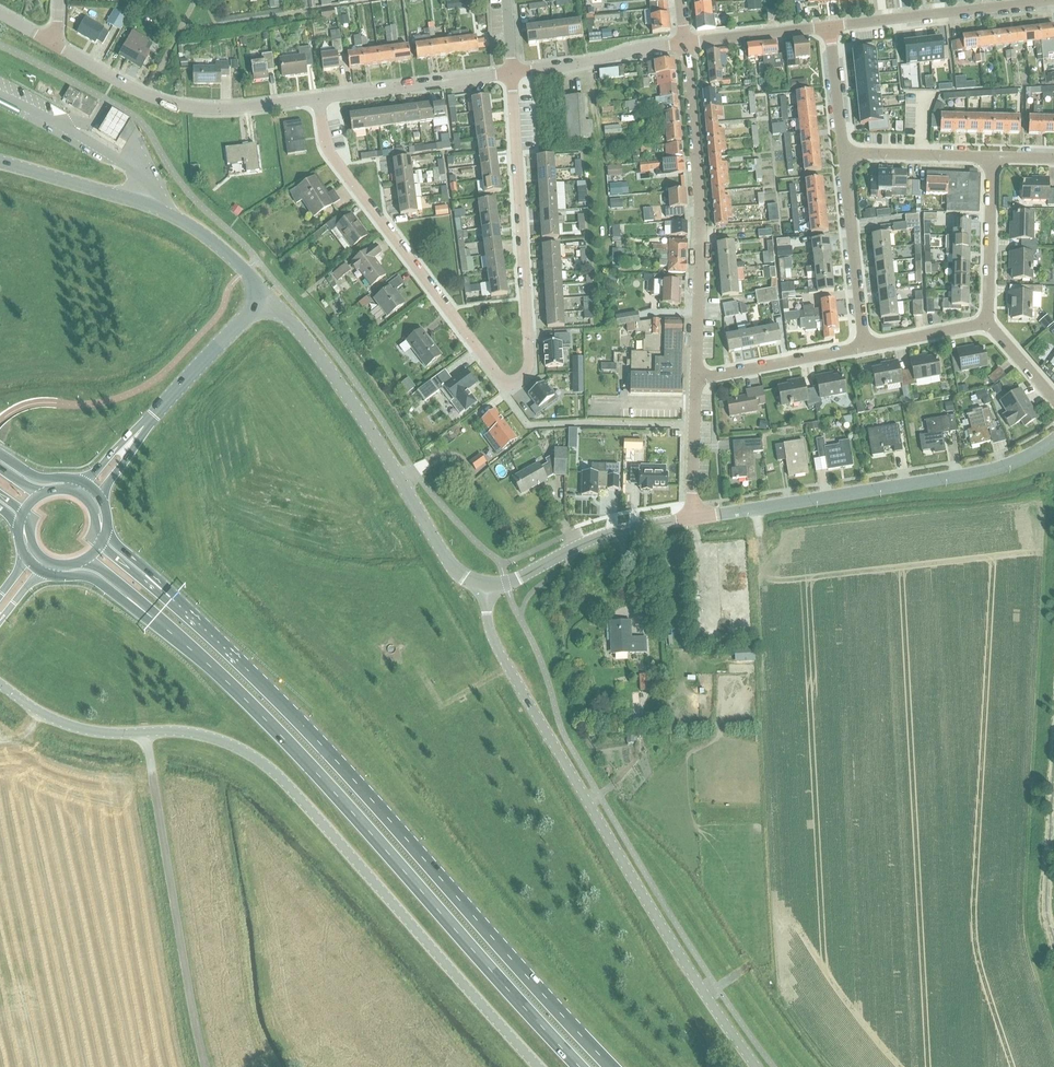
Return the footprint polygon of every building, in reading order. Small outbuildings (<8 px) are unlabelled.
[(456,2),(457,9),(468,7),(477,6),(477,3),(476,0),(469,0),(456,2)] [(564,0),(556,1),(557,13),(565,12),(565,6),(564,0)] [(650,11),(668,9),(667,0),(649,0),(650,11)] [(761,1),(747,2),(748,12),(762,11),(761,1)] [(372,2),(364,4),(362,4),(356,5),(357,12),(368,10),(369,15),(374,14),(372,2)] [(456,2),(447,3),(448,10),(457,9),(456,2)] [(604,3),(605,13),(613,12),(611,2),(604,3)] [(694,5),(696,18),(717,16),(716,3),(711,4),(694,5)] [(116,9),(108,22),(121,30),(129,16),(116,9)] [(334,9),(320,11),(322,19),(335,17),(334,9)] [(668,9),(650,11),(645,11),(646,25),(651,24),(652,33),(671,31),(668,9)] [(775,11),(767,12),(767,19),(767,20),(775,19),(775,11)] [(613,13),(610,14),(603,14),(586,15),(587,20),(589,42),(602,40),(601,32),(593,33),(593,28),(595,28),(594,20),(613,18),(613,13)] [(349,15),(339,17),(340,26),(350,24),(349,15)] [(717,16),(696,18),(697,30),(715,29),(714,19),(717,19),(717,16)] [(97,41),(102,44),(109,32),(86,19),(78,33),(95,43),(97,41)] [(580,21),(567,23),(569,39),(582,38),(580,21)] [(567,23),(553,24),(555,41),(569,39),(567,23)] [(553,24),(539,26),(542,43),(555,41),(553,24)] [(542,43),(539,26),(526,28),(528,45),(542,43)] [(1039,28),(1042,55),(1042,60),(1048,60),(1047,54),(1053,53),(1053,26),(1039,28)] [(1039,28),(1023,29),(1025,44),(1033,43),(1034,48),(1036,48),(1037,56),(1042,55),(1039,28)] [(611,29),(601,30),(602,39),(612,38),(611,29)] [(1010,45),(1025,44),(1023,29),(1008,31),(1010,45)] [(321,49),(322,55),(324,70),(340,68),(338,53),(343,53),(340,30),(333,31),(334,32),(331,32),(333,48),(321,49)] [(468,30),(461,31),(463,54),(478,52),(478,49),(489,48),(488,38),(477,40),(476,37),(469,38),(468,30)] [(453,40),(446,41),(448,56),(463,54),(461,31),(452,32),(453,40)] [(995,47),(1010,45),(1008,31),(993,33),(995,47)] [(129,57),(144,66),(151,53),(145,50),(149,42),(133,33),(120,56),(127,61),(129,57)] [(979,49),(995,47),(993,33),(978,35),(979,49)] [(964,51),(979,49),(978,35),(962,37),(962,41),(956,42),(957,52),(964,51)] [(362,46),(361,37),(361,36),(354,37),(355,47),(357,47),(357,52),(347,54),(349,68),(365,66),(363,52),(362,46)] [(425,38),(414,39),(415,45),(417,59),(432,57),(431,43),(430,37),(425,38)] [(784,42),(787,68),(799,66),(799,59),(810,58),(808,39),(792,41),(784,42)] [(940,40),(928,41),(931,63),(949,61),(948,48),(941,48),(940,40)] [(446,41),(431,43),(432,57),(448,56),(446,41)] [(928,41),(916,42),(919,64),(931,63),(928,41)] [(916,42),(904,43),(906,65),(919,64),(916,42)] [(762,57),(763,63),(764,70),(783,68),(781,54),(777,55),(776,43),(761,44),(762,57)] [(311,44),(298,46),(299,54),(281,57),(283,76),(307,73),(306,65),(314,64),(311,44)] [(748,58),(762,57),(761,44),(746,46),(748,58)] [(862,52),(853,53),(854,65),(876,63),(874,44),(861,45),(862,52)] [(409,46),(393,48),(395,62),(410,60),(409,46)] [(393,48),(378,50),(380,64),(395,62),(393,48)] [(718,51),(707,52),(709,68),(721,67),(720,55),(725,54),(726,54),(728,54),(727,48),(718,49),(718,51)] [(378,50),(363,52),(365,66),(380,64),(378,50)] [(267,70),(275,69),(272,52),(261,53),(261,56),(251,58),(254,80),(269,78),(267,70)] [(674,60),(647,63),(649,75),(652,75),(659,74),(675,72),(674,60)] [(229,76),(229,61),(217,61),(217,68),(195,67),(195,83),(220,84),(221,76),(229,76)] [(876,63),(854,65),(855,77),(877,75),(876,63)] [(721,67),(709,68),(710,84),(722,83),(722,85),(730,84),(730,79),(723,80),(721,67)] [(614,69),(598,71),(599,73),(599,79),(614,78),(614,69)] [(659,79),(660,86),(676,85),(675,72),(652,75),(652,77),(655,77),(655,80),(659,79)] [(928,85),(937,84),(936,72),(927,73),(928,85)] [(877,75),(855,77),(857,89),(878,86),(877,75)] [(904,77),(905,87),(914,86),(913,76),(904,77)] [(966,89),(965,77),(955,78),(956,90),(966,89)] [(660,86),(661,98),(677,97),(676,85),(660,86)] [(878,86),(857,89),(858,100),(880,98),(878,86)] [(63,99),(89,115),(96,104),(70,88),(63,99)] [(703,91),(704,108),(721,106),(720,95),(715,96),(714,90),(703,91)] [(796,93),(797,106),(814,105),(812,91),(796,93)] [(564,96),(566,141),(594,140),(593,122),(586,123),(584,95),(564,96)] [(472,99),(474,113),(490,110),(489,97),(472,99)] [(677,97),(661,98),(656,99),(657,104),(663,104),(663,110),(678,108),(677,97)] [(880,98),(858,100),(859,112),(881,110),(880,98)] [(629,102),(629,101),(620,102),(621,109),(622,113),(625,112),(624,109),(626,109),(626,108),(628,108),(629,112),(647,110),(647,102),(651,102),(651,99),(632,100),(632,101),(629,102)] [(445,102),(431,104),(433,121),(447,119),(445,102)] [(431,104),(418,106),(420,123),(433,121),(431,104)] [(601,105),(602,113),(614,112),(613,104),(601,105)] [(797,106),(799,119),(815,118),(814,105),(797,106)] [(418,106),(404,108),(406,124),(420,123),(418,106)] [(704,108),(706,125),(717,124),(717,118),(722,118),(721,106),(704,108)] [(1029,134),(1042,134),(1043,118),(1043,107),(1034,106),(1034,117),(1029,117),(1029,134)] [(404,108),(391,109),(393,126),(406,124),(404,108)] [(391,109),(377,111),(379,128),(393,126),(391,109)] [(934,116),(931,115),(931,129),(940,129),(940,131),(953,132),(953,115),(940,115),(941,109),(934,109),(934,116)] [(117,143),(130,121),(112,110),(99,132),(117,143)] [(474,113),(476,126),(492,124),(490,110),(474,113)] [(881,110),(859,112),(860,124),(868,124),(869,132),(888,130),(887,116),(882,117),(881,110)] [(377,111),(364,113),(366,129),(379,128),(377,111)] [(660,128),(667,127),(680,126),(679,111),(659,113),(660,128)] [(366,129),(364,113),(350,115),(352,131),(366,129)] [(953,132),(967,132),(967,116),(953,115),(953,132)] [(967,132),(980,132),(980,116),(967,116),(967,132)] [(980,132),(993,133),(994,116),(980,116),(980,132)] [(993,133),(1007,133),(1007,117),(994,116),(993,133)] [(1007,117),(1007,133),(1020,133),(1020,117),(1007,117)] [(799,119),(800,133),(817,131),(815,118),(799,119)] [(1053,135),(1053,118),(1043,118),(1042,134),(1053,135)] [(898,119),(897,130),(905,130),(906,120),(898,119)] [(284,123),(288,154),(306,152),(302,120),(284,123)] [(476,126),(478,140),(494,138),(492,124),(476,126)] [(706,125),(707,142),(724,140),(723,129),(718,130),(717,124),(706,125)] [(621,125),(604,127),(605,134),(622,133),(621,125)] [(680,126),(667,127),(668,143),(681,142),(680,126)] [(800,133),(801,147),(818,145),(817,131),(800,133)] [(478,140),(479,153),(496,151),(494,138),(478,140)] [(707,142),(709,158),(720,157),(720,152),(725,151),(724,140),(707,142)] [(666,145),(667,158),(683,157),(682,144),(666,145)] [(246,165),(247,172),(259,170),(256,145),(225,148),(227,163),(243,162),(243,165),(246,165)] [(801,147),(803,160),(819,158),(818,145),(801,147)] [(479,153),(481,167),(498,164),(496,151),(479,153)] [(537,157),(538,171),(555,170),(554,156),(537,157)] [(709,158),(710,175),(728,173),(727,163),(721,163),(720,157),(709,158)] [(393,160),(395,174),(412,172),(410,158),(393,160)] [(819,158),(803,160),(804,172),(821,170),(819,158)] [(438,167),(438,169),(444,168),(443,159),(435,160),(436,165),(434,166),(434,168),(438,167)] [(683,160),(649,163),(649,170),(657,169),(657,176),(669,175),(676,174),(684,173),(683,160)] [(481,167),(483,180),(500,178),(498,164),(481,167)] [(416,181),(425,182),(425,168),(417,168),(416,181)] [(444,168),(438,169),(432,170),(432,176),(439,175),(439,176),(445,176),(444,168)] [(538,171),(539,184),(556,183),(555,170),(538,171)] [(941,204),(946,204),(946,212),(979,214),(980,175),(976,175),(977,170),(969,170),(969,174),(926,173),(927,178),(926,194),(934,195),(934,198),(941,199),(941,204)] [(395,174),(397,188),(414,186),(412,172),(395,174)] [(891,196),(892,172),(876,172),(876,178),(869,178),(869,192),(869,196),(876,197),(876,189),(884,189),(884,199),(890,199),(891,196)] [(892,172),(891,190),(905,190),(905,197),(912,197),(921,197),(921,192),(919,192),(920,181),(912,181),(905,180),(905,173),(892,172)] [(710,175),(712,192),(723,191),(723,185),(729,185),(728,173),(710,175)] [(310,213),(312,217),(340,200),(334,190),(327,195),(318,181),(320,180),(318,176),(290,193),(297,204),(304,200),(312,212),(310,213)] [(500,178),(483,180),(485,194),(501,191),(500,178)] [(805,181),(807,194),(823,193),(822,179),(805,181)] [(1053,205),(1053,189),(1049,189),(1050,179),(1041,179),(1041,182),(1024,181),(1023,200),(1049,201),(1049,205),(1053,205)] [(624,180),(612,180),(612,193),(625,193),(624,180)] [(539,184),(540,198),(557,197),(556,183),(539,184)] [(397,188),(398,201),(415,199),(414,186),(397,188)] [(586,188),(578,189),(579,204),(587,204),(586,188)] [(670,208),(665,208),(666,218),(685,216),(684,207),(687,207),(686,190),(669,192),(670,208)] [(712,192),(713,209),(731,207),(730,196),(724,197),(723,191),(712,192)] [(807,194),(808,207),(825,206),(823,193),(807,194)] [(540,198),(540,211),(557,210),(557,197),(540,198)] [(415,199),(398,201),(400,215),(417,213),(415,199)] [(478,202),(480,215),(497,213),(495,199),(478,202)] [(623,200),(610,201),(611,210),(623,209),(623,200)] [(239,214),(245,208),(238,201),(232,207),(239,214)] [(447,206),(435,208),(436,217),(448,215),(447,206)] [(808,207),(809,221),(826,219),(825,206),(808,207)] [(865,207),(866,217),(877,216),(877,206),(865,207)] [(731,207),(713,209),(715,226),(727,225),(726,219),(732,218),(731,207)] [(893,207),(879,207),(879,214),(892,215),(893,207)] [(653,209),(643,209),(644,222),(654,222),(653,209)] [(454,211),(455,219),(461,218),(465,218),(464,210),(454,211)] [(557,210),(540,211),(541,225),(558,224),(565,224),(564,217),(558,218),(557,210)] [(480,215),(482,228),(499,226),(497,213),(480,215)] [(341,214),(327,225),(331,232),(338,227),(353,247),(368,235),(353,215),(346,221),(341,214)] [(1022,239),(1022,246),(1037,247),(1038,239),(1033,239),(1034,214),(1015,214),(1015,231),(1012,231),(1011,239),(1022,239)] [(826,219),(809,221),(811,234),(827,232),(826,219)] [(914,229),(914,245),(920,245),(919,228),(918,221),(905,222),(906,229),(914,229)] [(687,222),(672,222),(666,222),(666,235),(687,235),(687,222)] [(953,236),(969,236),(970,222),(953,222),(953,236)] [(558,224),(541,225),(542,239),(559,238),(558,224)] [(482,228),(484,242),(500,240),(499,226),(482,228)] [(617,227),(612,227),(613,238),(620,238),(620,232),(620,227),(617,227)] [(771,229),(758,230),(758,238),(772,237),(771,229)] [(467,231),(462,231),(463,232),(457,232),(459,246),(464,245),(463,239),(468,238),(467,231)] [(872,235),(873,249),(890,247),(888,234),(872,235)] [(924,235),(924,249),(930,249),(930,238),(936,238),(936,235),(930,235),(924,235)] [(946,250),(969,250),(969,236),(953,236),(947,236),(946,250)] [(613,241),(612,250),(624,250),(624,249),(624,242),(620,241),(620,238),(616,238),(616,241),(613,241)] [(790,238),(776,240),(777,247),(790,246),(790,238)] [(812,240),(813,254),(829,252),(828,238),(812,240)] [(484,242),(485,255),(502,253),(500,240),(484,242)] [(652,251),(657,251),(686,252),(686,241),(669,240),(669,247),(653,246),(652,251)] [(580,257),(581,257),(587,257),(586,242),(565,243),(566,248),(579,247),(579,249),(580,249),(580,251),(576,251),(576,257),(580,257)] [(734,242),(717,243),(718,257),(735,255),(734,242)] [(542,245),(543,259),(560,258),(559,244),(542,245)] [(459,246),(460,260),(466,259),(466,258),(470,257),(469,249),(465,250),(464,245),(459,246)] [(375,258),(382,253),(376,246),(369,251),(368,250),(353,262),(354,263),(352,264),(357,271),(359,270),(371,286),(387,274),(375,258)] [(1037,247),(1022,246),(1022,253),(1011,253),(1011,261),(1014,262),(1013,278),(1032,279),(1033,254),(1037,254),(1037,247)] [(873,249),(875,263),(891,261),(890,247),(873,249)] [(792,248),(777,249),(778,256),(778,259),(793,258),(792,248)] [(612,260),(613,260),(619,260),(623,260),(624,250),(612,250),(612,260)] [(969,250),(946,250),(946,255),(952,255),(952,264),(969,264),(969,250)] [(662,256),(662,261),(686,262),(686,252),(657,251),(657,256),(662,256)] [(767,252),(763,253),(764,264),(774,263),(773,252),(767,252)] [(813,254),(814,266),(830,265),(829,252),(813,254)] [(485,255),(487,269),(504,267),(502,253),(485,255)] [(718,257),(719,270),(736,269),(745,268),(744,262),(736,263),(735,255),(718,257)] [(543,259),(544,273),(561,272),(560,258),(543,259)] [(686,262),(662,261),(660,261),(660,266),(669,267),(669,272),(685,273),(686,262)] [(875,263),(876,277),(893,275),(891,261),(875,263)] [(333,273),(338,280),(352,270),(346,263),(333,273)] [(952,264),(952,277),(969,277),(969,264),(952,264)] [(815,273),(815,280),(832,278),(830,265),(814,266),(805,267),(805,274),(815,273)] [(487,269),(489,282),(506,280),(504,267),(487,269)] [(776,278),(775,267),(763,268),(764,279),(776,278)] [(719,270),(721,283),(737,282),(744,281),(743,269),(736,269),(719,270)] [(544,273),(545,287),(562,286),(561,272),(544,273)] [(876,277),(878,291),(894,289),(893,275),(876,277)] [(396,290),(405,283),(400,276),(380,292),(382,294),(376,299),(389,316),(406,303),(396,290)] [(952,284),(952,292),(968,292),(969,277),(952,277),(945,277),(945,284),(952,284)] [(832,278),(815,280),(816,287),(807,288),(807,294),(833,291),(832,278)] [(506,280),(489,282),(491,296),(508,294),(506,280)] [(660,304),(680,305),(681,281),(661,281),(654,281),(653,293),(651,292),(651,296),(660,296),(660,304)] [(737,282),(721,283),(722,296),(738,295),(737,282)] [(782,293),(789,292),(789,283),(780,284),(781,293),(782,293)] [(545,287),(545,300),(563,299),(562,286),(545,287)] [(1010,292),(1010,301),(1013,301),(1013,318),(1031,318),(1032,307),(1041,307),(1042,287),(1021,286),(1021,292),(1010,292)] [(776,287),(769,289),(770,295),(771,302),(778,301),(776,287)] [(755,291),(756,298),(770,295),(769,289),(755,291)] [(878,291),(879,304),(896,303),(894,289),(878,291)] [(782,293),(782,301),(788,300),(795,299),(795,292),(789,292),(782,293)] [(968,292),(952,292),(952,299),(942,299),(942,309),(961,310),(961,305),(968,306),(968,292)] [(368,309),(376,302),(369,294),(361,301),(368,309)] [(771,302),(770,295),(756,298),(758,305),(762,304),(763,304),(770,302),(770,303),(771,302)] [(583,297),(584,311),(590,311),(589,303),(594,303),(594,297),(583,297)] [(545,300),(546,314),(563,312),(563,299),(545,300)] [(807,307),(803,308),(804,319),(835,316),(834,300),(820,302),(821,310),(814,311),(813,307),(807,307)] [(922,300),(915,300),(912,301),(913,316),(922,315),(922,300)] [(722,304),(725,316),(725,318),(738,315),(736,302),(722,304)] [(896,303),(879,304),(881,319),(883,319),(883,324),(900,322),(899,316),(897,316),(896,303)] [(563,312),(546,314),(547,328),(564,326),(563,312)] [(799,312),(784,314),(785,321),(800,319),(799,312)] [(615,319),(610,320),(611,325),(616,324),(616,326),(627,324),(639,322),(638,313),(615,317),(615,319)] [(1044,319),(1048,325),(1053,321),(1053,320),(1050,315),(1044,319)] [(835,316),(804,319),(800,319),(801,329),(805,329),(805,330),(815,329),(815,323),(822,322),(823,333),(822,333),(822,340),(832,339),(831,332),(837,331),(835,316)] [(630,394),(682,394),(683,345),(685,345),(685,339),(683,339),(684,321),(652,320),(639,322),(627,324),(627,332),(635,332),(635,334),(644,333),(644,340),(643,340),(642,352),(631,352),(631,361),(626,361),(626,366),(630,366),(630,394)] [(746,332),(738,333),(742,350),(755,347),(751,331),(750,324),(745,325),(746,332)] [(777,326),(764,328),(767,345),(781,342),(777,326)] [(764,328),(751,331),(755,347),(767,345),(764,328)] [(421,330),(406,341),(426,367),(441,356),(421,330)] [(742,350),(738,333),(725,336),(728,352),(742,350)] [(555,343),(544,343),(545,368),(563,367),(562,347),(570,346),(569,334),(554,335),(555,343)] [(957,349),(961,371),(986,366),(982,347),(966,351),(965,348),(957,349)] [(912,369),(905,370),(908,385),(915,384),(915,380),(939,375),(936,357),(919,360),(918,357),(910,359),(912,369)] [(908,385),(905,370),(898,372),(896,361),(888,363),(889,366),(871,369),(875,387),(900,382),(901,387),(908,385)] [(988,377),(992,382),(1004,373),(1000,368),(988,377)] [(584,390),(584,370),(575,369),(575,390),(584,390)] [(1025,381),(1015,369),(1010,373),(1018,386),(1025,381)] [(465,371),(440,390),(450,403),(456,399),(460,404),(465,411),(476,402),(467,390),(475,384),(465,371)] [(403,380),(411,392),(418,387),(410,375),(403,380)] [(817,387),(811,388),(813,403),(815,403),(821,402),(820,400),(820,398),(844,394),(841,375),(824,378),(824,375),(815,377),(817,387)] [(806,405),(813,403),(811,388),(804,390),(802,379),(793,381),(794,384),(778,387),(781,405),(806,401),(806,405)] [(431,381),(417,391),(422,399),(425,402),(439,391),(431,381)] [(530,408),(536,415),(558,399),(549,387),(548,388),(544,382),(541,384),(541,383),(534,387),(535,389),(528,394),(536,405),(530,408)] [(766,404),(765,400),(763,387),(746,390),(747,396),(726,400),(729,417),(757,412),(756,405),(766,404)] [(1037,415),(1028,400),(1021,389),(1003,400),(1012,415),(1006,419),(1011,427),(1022,420),(1025,426),(1034,420),(1032,417),(1037,415)] [(978,391),(971,394),(974,402),(981,400),(978,391)] [(971,411),(972,413),(968,414),(972,429),(967,430),(971,446),(990,442),(987,429),(995,427),(994,421),(992,422),(989,410),(982,412),(981,408),(971,411)] [(494,410),(481,419),(490,432),(489,433),(502,451),(517,440),(508,428),(507,429),(508,430),(506,431),(502,425),(504,423),(503,422),(494,410)] [(943,433),(957,431),(954,415),(928,419),(931,436),(921,438),(923,452),(935,450),(935,451),(946,450),(943,433)] [(760,420),(759,429),(766,430),(768,421),(760,420)] [(895,451),(902,450),(898,425),(868,429),(872,455),(884,453),(883,446),(894,444),(895,451)] [(570,446),(579,447),(580,427),(571,426),(570,446)] [(826,457),(828,469),(853,465),(849,440),(839,442),(840,445),(825,447),(824,438),(816,439),(820,458),(826,457)] [(753,452),(763,451),(761,439),(745,440),(745,446),(742,446),(742,452),(735,452),(736,468),(732,468),(732,479),(747,478),(747,481),(754,480),(753,452)] [(785,460),(788,476),(807,473),(802,440),(775,444),(777,461),(785,460)] [(517,486),(521,494),(547,479),(546,479),(554,474),(565,475),(566,475),(566,450),(555,449),(554,455),(546,460),(548,464),(540,468),(538,464),(515,477),(519,485),(517,486)] [(480,455),(470,463),(475,470),(486,462),(480,455)] [(605,465),(605,473),(582,472),(582,496),(597,496),(597,488),(607,488),(607,490),(618,490),(619,465),(605,465)] [(667,488),(667,473),(665,473),(665,467),(650,466),(650,470),(641,470),(641,472),(639,472),(639,488),(641,488),(641,491),(643,491),(643,492),(644,492),(644,491),(648,491),(648,492),(649,492),(649,491),(652,491),(652,488),(667,488)] [(613,641),(614,653),(646,652),(645,638),(630,638),(630,622),(610,622),(611,641),(613,641)] [(753,649),(735,650),(736,661),(754,660),(753,649)] [(646,674),(639,675),(640,691),(647,691),(646,674)]
